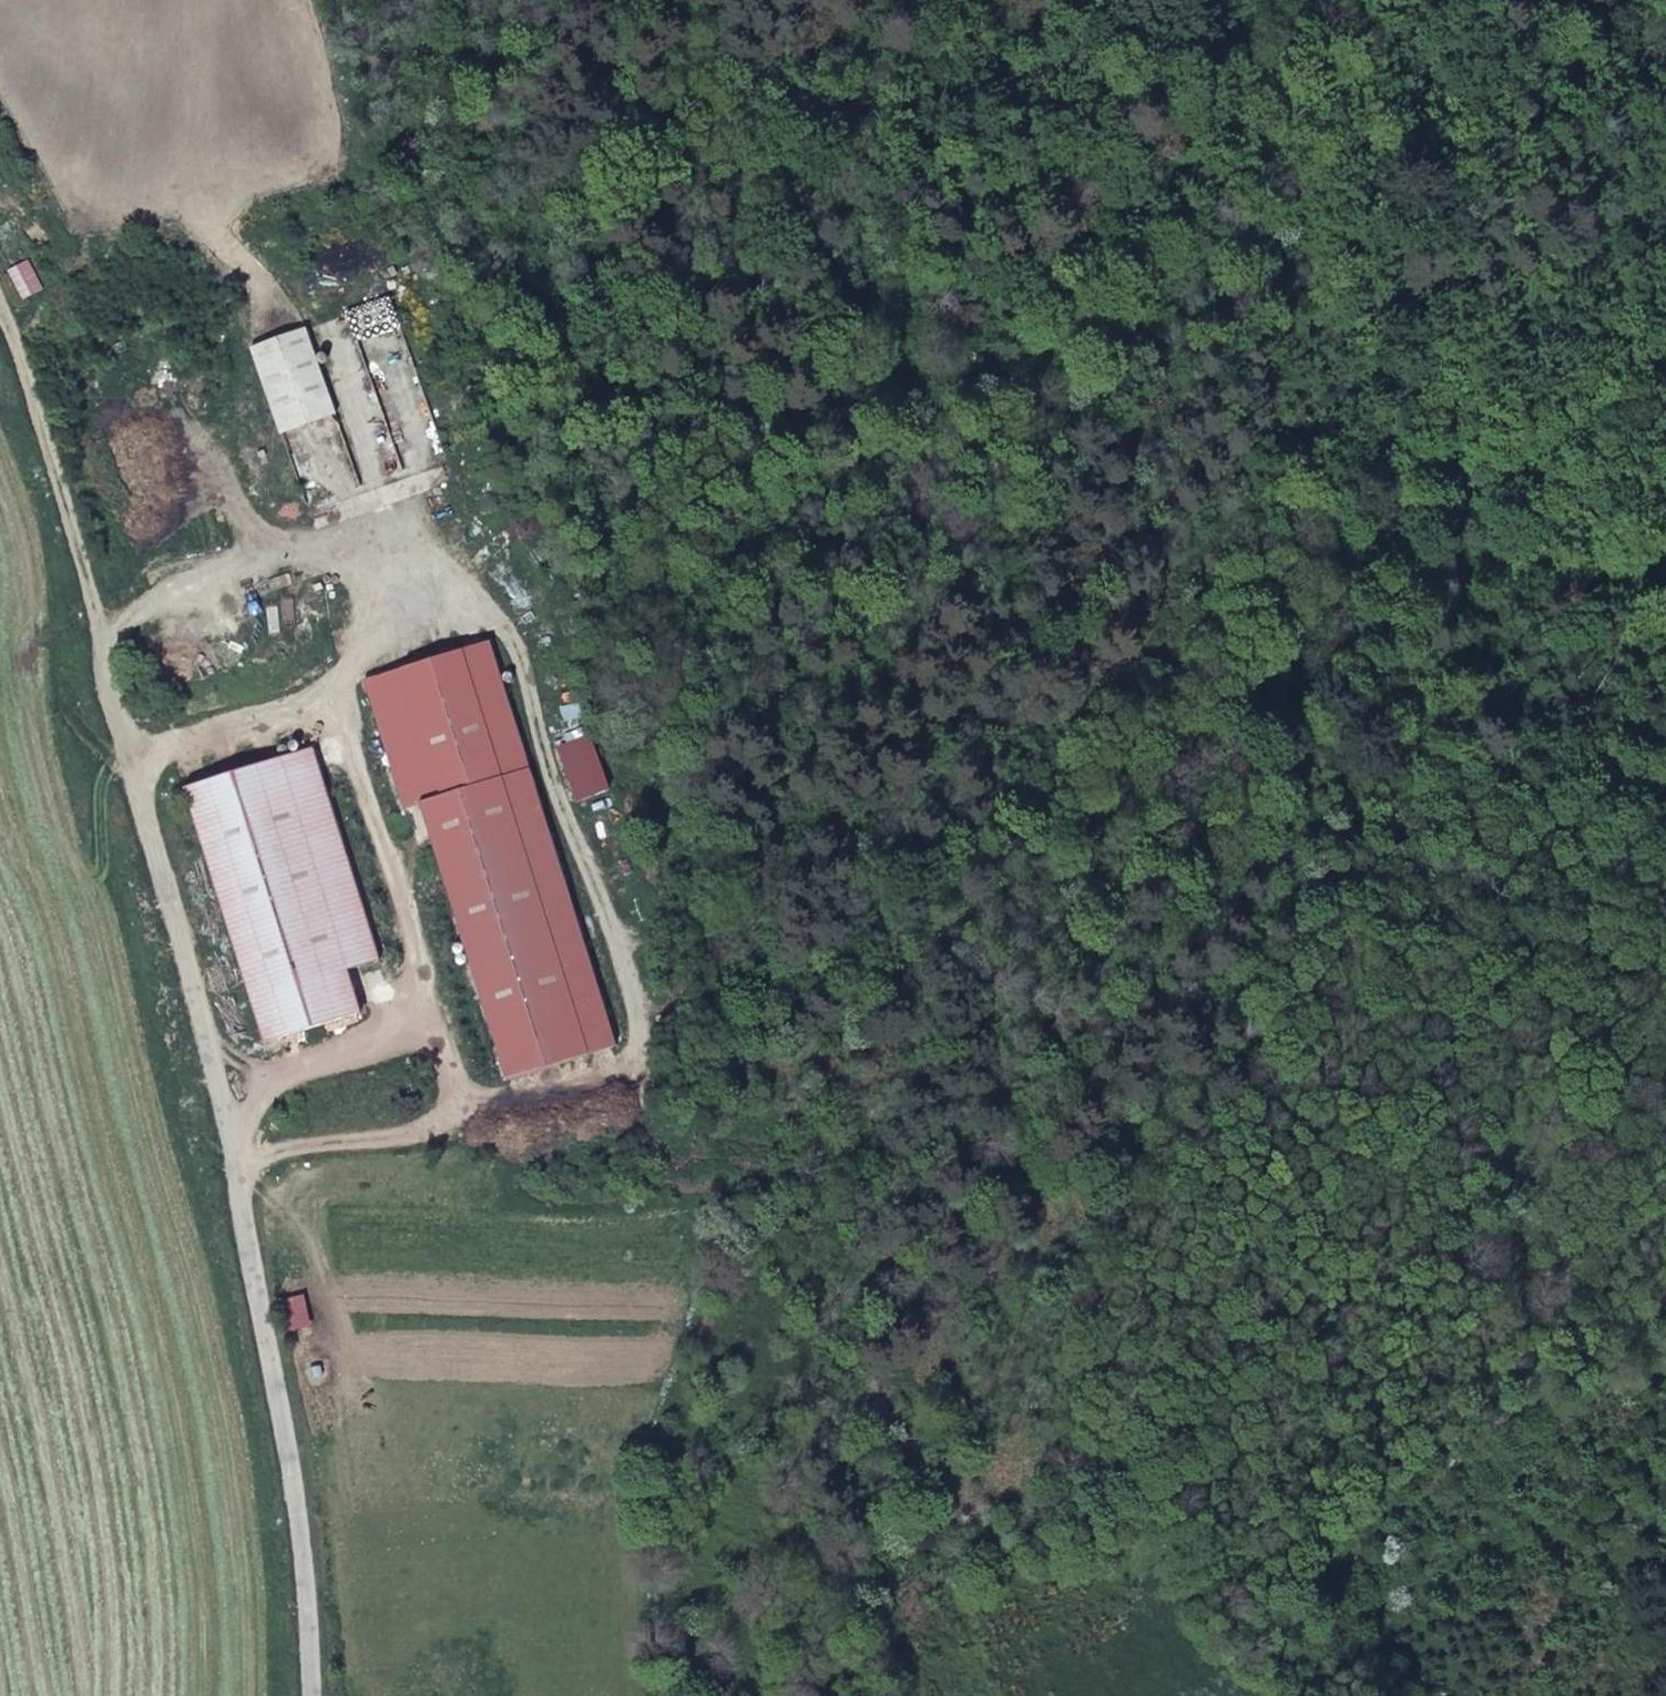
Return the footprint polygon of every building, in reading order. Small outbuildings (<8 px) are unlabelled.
[(27,263),(10,270),(21,298),(39,290),(27,263)] [(251,350),(281,435),(336,415),(307,330),(251,350)] [(370,689),(412,818),(428,813),(518,1089),(626,1053),(494,649),(370,689)] [(560,750),(578,803),(606,794),(587,740),(560,750)] [(314,751),(188,792),(271,1047),(364,1017),(350,976),(384,965),(314,751)]
